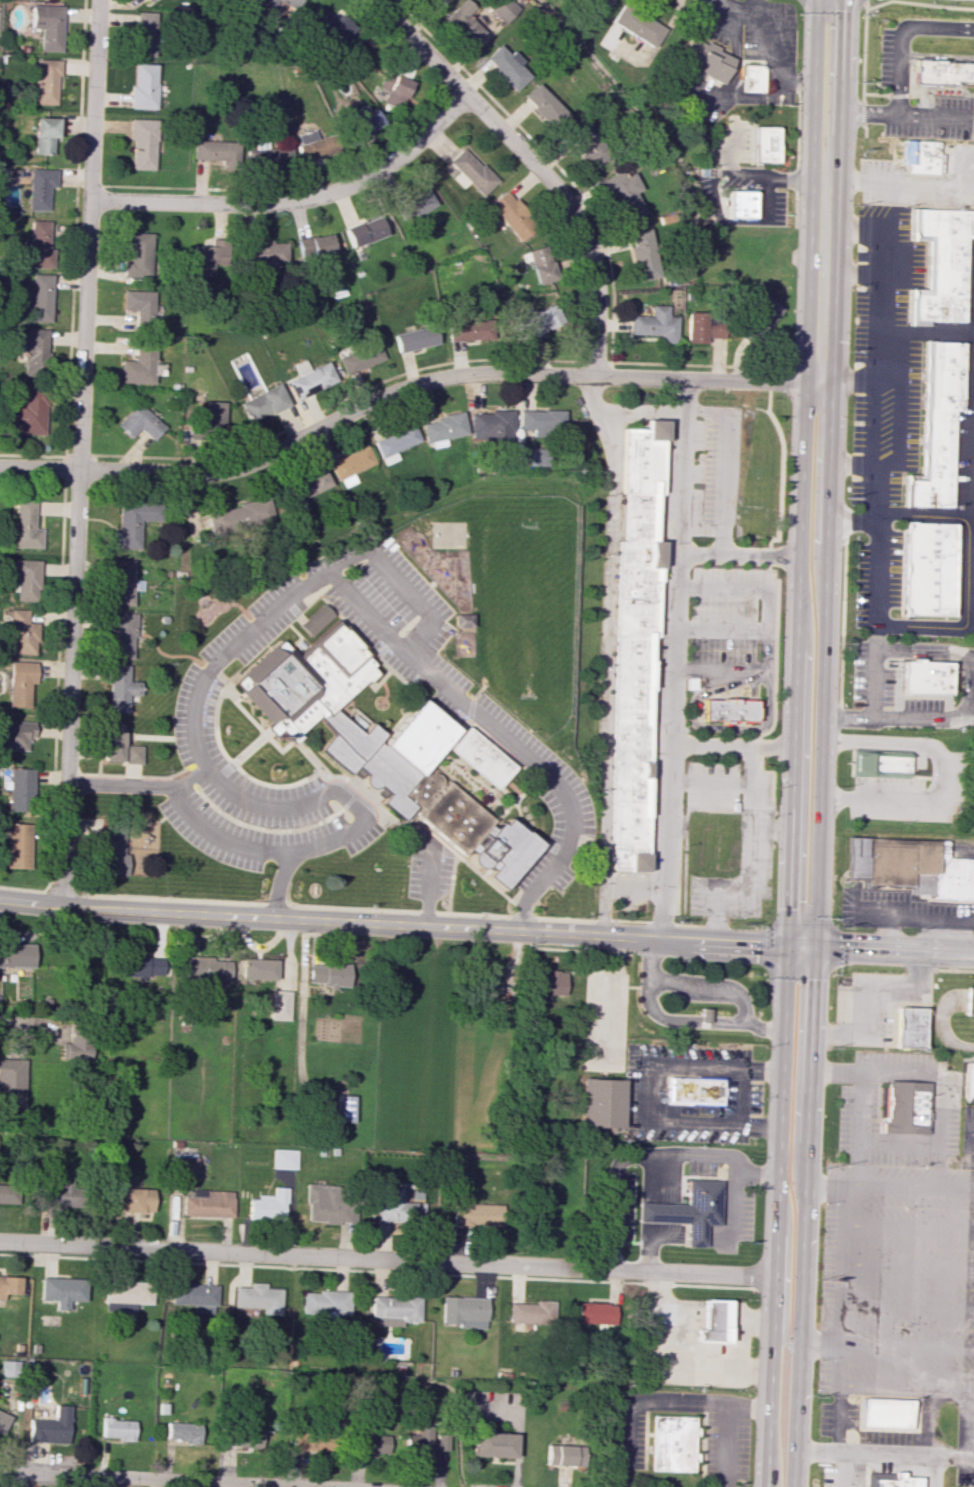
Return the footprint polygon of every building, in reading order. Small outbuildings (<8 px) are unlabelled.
[(472,7),(466,0),(462,0),(440,20),(466,47),(482,32),(465,14),(472,7)] [(496,2),(496,21),(504,22),(504,17),(511,17),(511,2),(496,2)] [(610,22),(655,51),(667,32),(622,2),(610,22)] [(324,3),(306,20),(333,49),(351,32),(324,3)] [(40,51),(62,51),(63,5),(32,5),(31,28),(40,29),(40,51)] [(154,56),(155,12),(135,12),(134,56),(154,56)] [(720,84),(732,58),(716,51),(717,49),(687,35),(674,62),(720,84)] [(513,91),(528,76),(518,65),(521,62),(512,51),(507,55),(497,44),(482,58),(513,91)] [(57,105),(58,59),(36,59),(35,104),(57,105)] [(908,59),(970,63),(969,82),(949,81),(949,85),(907,83),(908,59)] [(131,109),(155,109),(155,64),(131,64),(131,109)] [(761,65),(741,66),(742,92),(761,91),(761,65)] [(378,87),(386,90),(383,98),(402,105),(411,81),(385,70),(378,87)] [(568,115),(537,82),(520,99),(551,131),(568,115)] [(383,126),(375,108),(366,112),(363,105),(345,112),(357,138),(383,126)] [(52,154),(53,137),(58,137),(58,118),(35,117),(34,154),(52,154)] [(128,141),(131,141),(131,169),(153,170),(155,119),(128,118),(128,141)] [(589,169),(607,157),(583,120),(565,132),(589,169)] [(751,162),(775,163),(776,127),(752,126),(751,162)] [(295,134),(300,161),(329,155),(326,136),(315,138),(314,130),(295,134)] [(192,163),(236,164),(237,141),(193,140),(192,163)] [(899,140),(897,165),(904,167),(901,175),(937,177),(939,140),(899,140)] [(448,161),(458,172),(452,177),(462,188),(468,182),(481,196),(496,182),(463,147),(448,161)] [(246,166),(288,168),(288,150),(247,148),(246,166)] [(49,187),(55,187),(56,169),(29,168),(28,210),(48,210),(49,187)] [(601,179),(621,224),(644,214),(635,192),(640,190),(632,172),(622,177),(620,171),(601,179)] [(403,221),(434,207),(425,189),(395,203),(403,221)] [(520,241),(537,226),(504,190),(488,205),(520,241)] [(725,217),(753,218),(754,191),(726,190),(725,217)] [(907,210),(973,212),(973,237),(963,237),(961,325),(905,323),(906,290),(921,290),(922,239),(906,239),(907,210)] [(343,228),(351,248),(385,235),(378,215),(343,228)] [(28,267),(50,268),(51,220),(30,220),(29,239),(22,239),(22,253),(28,253),(28,267)] [(628,231),(634,280),(657,278),(651,228),(628,231)] [(150,232),(124,232),(123,276),(149,277),(150,232)] [(333,253),(329,233),(297,239),(301,259),(333,253)] [(286,241),(245,242),(246,268),(273,268),(273,263),(286,263),(286,241)] [(556,279),(545,244),(526,251),(537,285),(556,279)] [(212,276),(212,263),(226,264),(226,246),(192,245),(192,276),(212,276)] [(50,322),(51,274),(32,274),(31,290),(24,290),(23,321),(50,322)] [(122,311),(130,312),(129,327),(153,327),(154,291),(122,290),(122,311)] [(761,332),(781,309),(765,295),(744,317),(761,332)] [(526,338),(561,325),(553,304),(518,317),(526,338)] [(629,315),(628,334),(660,335),(660,342),(675,342),(676,316),(666,316),(667,305),(650,305),(650,315),(629,315)] [(705,343),(705,338),(724,338),(724,321),(707,321),(707,312),(686,312),(685,343),(705,343)] [(486,339),(485,320),(447,321),(448,341),(486,339)] [(437,344),(433,325),(394,333),(398,352),(437,344)] [(24,374),(46,375),(47,329),(25,328),(24,374)] [(119,382),(153,383),(153,375),(162,375),(162,363),(154,363),(155,340),(134,340),(134,361),(120,360),(119,382)] [(338,357),(346,376),(384,359),(376,340),(338,357)] [(900,506),(947,507),(950,411),(956,411),(959,346),(920,344),(915,477),(901,476),(900,506)] [(296,399),(336,381),(327,361),(309,369),(304,359),(292,365),(297,376),(287,380),(296,399)] [(248,422),(287,405),(278,384),(239,401),(248,422)] [(45,434),(46,386),(19,386),(19,396),(13,396),(12,433),(45,434)] [(196,414),(195,431),(224,432),(225,402),(204,401),(203,415),(196,414)] [(164,427),(137,402),(116,425),(130,438),(139,428),(152,441),(164,427)] [(563,411),(519,409),(519,430),(563,431),(563,411)] [(511,411),(470,412),(471,437),(496,436),(496,445),(512,444),(511,411)] [(466,434),(461,413),(422,421),(428,448),(445,445),(444,439),(466,434)] [(613,871),(642,872),(648,638),(654,638),(657,541),(650,540),(651,494),(657,494),(659,423),(645,422),(644,430),(626,430),(613,871)] [(374,439),(383,464),(398,459),(394,450),(419,441),(413,425),(374,439)] [(374,463),(367,446),(330,462),(341,488),(356,482),(352,473),(374,463)] [(547,466),(548,449),(531,448),(530,466),(547,466)] [(286,485),(295,503),(331,484),(321,466),(286,485)] [(41,548),(42,528),(34,528),(35,499),(14,498),(13,548),(41,548)] [(210,535),(269,524),(265,499),(206,509),(210,535)] [(111,548),(140,549),(140,520),(155,521),(156,502),(119,502),(118,529),(112,529),(111,548)] [(895,614),(944,616),(948,525),(899,523),(898,533),(895,614)] [(40,560),(15,559),(14,601),(39,602),(40,560)] [(132,606),(133,560),(110,559),(109,605),(132,606)] [(299,625),(309,635),(332,614),(323,603),(299,625)] [(8,654),(35,654),(36,623),(27,623),(27,610),(8,609),(8,654)] [(133,659),(134,613),(109,613),(108,658),(133,659)] [(471,626),(471,614),(453,614),(453,627),(471,626)] [(325,717),(336,708),(368,679),(370,681),(379,673),(374,667),(377,664),(369,656),(370,655),(364,648),(366,646),(351,629),(349,631),(343,625),(303,660),(293,649),(257,682),(251,679),(248,676),(239,683),(275,725),(271,728),(276,733),(283,727),(295,740),(300,736),(297,732),(321,711),(325,717)] [(32,662),(9,661),(8,707),(30,708),(32,662)] [(894,694),(942,696),(943,664),(895,662),(894,694)] [(107,712),(127,712),(127,695),(138,695),(138,682),(128,681),(128,665),(108,665),(107,712)] [(336,708),(325,717),(338,732),(323,749),(352,774),(360,764),(370,773),(369,775),(367,780),(368,784),(370,786),(372,788),(375,788),(377,787),(380,786),(381,784),(393,794),(386,802),(409,821),(416,813),(465,855),(472,847),(476,850),(472,855),(472,862),(474,865),(479,868),(483,868),(486,868),(489,867),(492,864),(498,869),(492,875),(502,884),(536,846),(510,822),(505,827),(497,820),(451,781),(446,787),(443,785),(444,782),(443,780),(442,777),(440,775),(438,774),(436,773),(433,773),(431,774),(428,771),(448,747),(499,789),(516,769),(467,728),(462,733),(420,698),(383,742),(379,739),(384,733),(372,721),(362,731),(336,708)] [(701,718),(751,719),(751,700),(701,698),(701,718)] [(0,721),(0,749),(26,750),(26,739),(33,739),(33,722),(0,721)] [(122,761),(122,723),(103,723),(103,761),(122,761)] [(141,745),(123,745),(123,763),(141,763),(141,745)] [(854,777),(903,779),(904,755),(855,752),(854,777)] [(31,768),(8,768),(8,781),(2,780),(1,789),(7,789),(7,811),(30,811),(31,768)] [(6,823),(4,868),(29,869),(30,824),(6,823)] [(101,831),(101,875),(126,875),(126,853),(122,853),(122,831),(101,831)] [(942,858),(973,860),(973,901),(905,897),(906,887),(862,884),(862,880),(844,879),(846,839),(943,845),(942,858)] [(33,967),(33,944),(0,944),(0,966),(33,967)] [(145,953),(121,952),(121,977),(162,978),(162,958),(145,958),(145,953)] [(229,959),(185,958),(185,978),(229,980),(229,959)] [(240,979),(275,980),(275,959),(241,958),(240,979)] [(307,963),(307,985),(347,986),(348,964),(307,963)] [(564,995),(565,971),(549,971),(549,976),(535,976),(534,994),(564,995)] [(480,980),(480,999),(501,1000),(502,981),(480,980)] [(965,988),(973,988),(973,1016),(962,1016),(965,988)] [(269,1020),(289,1020),(290,991),(271,990),(269,1020)] [(922,1009),(921,1047),(892,1047),(894,1008),(922,1009)] [(709,1009),(702,1009),(701,1022),(709,1022),(709,1009)] [(69,1031),(68,1043),(61,1043),(60,1059),(89,1060),(90,1032),(69,1031)] [(0,1059),(0,1110),(24,1110),(25,1059),(0,1059)] [(966,1063),(965,1101),(973,1101),(973,1063),(966,1063)] [(721,1105),(722,1079),(668,1078),(667,1103),(721,1105)] [(621,1128),(623,1080),(580,1079),(578,1127),(621,1128)] [(879,1132),(923,1135),(926,1085),(926,1083),(881,1081),(879,1132)] [(352,1122),(353,1095),(337,1095),(336,1122),(352,1122)] [(295,1169),(296,1149),(272,1149),(271,1168),(295,1169)] [(196,1180),(197,1154),(173,1153),(173,1179),(196,1180)] [(637,1221),(638,1202),(685,1204),(686,1178),(720,1180),(718,1225),(704,1224),(703,1233),(703,1247),(685,1246),(686,1233),(686,1223),(637,1221)] [(44,1206),(75,1207),(76,1180),(59,1179),(59,1186),(44,1186),(44,1206)] [(12,1184),(0,1183),(0,1205),(12,1205),(12,1184)] [(335,1185),(308,1184),(306,1221),(346,1222),(347,1208),(334,1208),(335,1185)] [(153,1189),(109,1187),(109,1211),(152,1212),(153,1189)] [(284,1220),(285,1187),(273,1187),(273,1195),(257,1195),(256,1199),(248,1199),(248,1218),(284,1220)] [(377,1218),(422,1220),(423,1203),(401,1202),(402,1188),(378,1188),(377,1218)] [(181,1215),(232,1217),(233,1191),(191,1189),(191,1196),(182,1196),(181,1215)] [(495,1227),(496,1203),(453,1202),(452,1226),(495,1227)] [(21,1276),(0,1275),(0,1300),(3,1300),(4,1293),(20,1294),(21,1276)] [(84,1301),(85,1278),(41,1277),(40,1300),(55,1300),(55,1310),(68,1310),(68,1301),(84,1301)] [(134,1303),(150,1304),(151,1282),(104,1282),(103,1312),(134,1312),(134,1303)] [(234,1286),(233,1307),(262,1308),(262,1314),(280,1314),(280,1288),(264,1288),(264,1282),(248,1282),(248,1287),(234,1286)] [(170,1304),(194,1305),(194,1314),(215,1314),(216,1284),(171,1283),(170,1304)] [(301,1315),(334,1316),(334,1315),(349,1315),(349,1292),(301,1291),(301,1315)] [(370,1295),(369,1316),(374,1316),(374,1325),(401,1326),(401,1321),(418,1321),(419,1297),(370,1295)] [(457,1328),(485,1329),(485,1298),(441,1296),(440,1323),(457,1324),(457,1328)] [(726,1342),(727,1300),(703,1299),(702,1329),(696,1329),(695,1341),(726,1342)] [(554,1301),(535,1300),(534,1304),(507,1303),(507,1322),(553,1324),(554,1301)] [(614,1303),(577,1302),(576,1323),(614,1324),(614,1303)] [(1,1375),(17,1376),(17,1361),(2,1360),(1,1375)] [(910,1399),(909,1427),(860,1425),(861,1398),(910,1399)] [(68,1443),(69,1405),(55,1405),(55,1420),(30,1419),(29,1442),(68,1443)] [(10,1416),(0,1411),(0,1433),(2,1434),(10,1416)] [(649,1470),(692,1472),(693,1417),(651,1415),(649,1470)] [(102,1439),(133,1439),(134,1419),(102,1419),(102,1439)] [(199,1442),(199,1423),(166,1422),(166,1441),(199,1442)] [(447,1450),(447,1434),(431,1434),(432,1426),(416,1425),(415,1434),(404,1434),(404,1455),(429,1455),(429,1450),(447,1450)] [(262,1430),(224,1429),(223,1447),(262,1447),(262,1430)] [(514,1433),(472,1432),(471,1456),(513,1457),(514,1433)] [(291,1433),(291,1451),(319,1451),(319,1433),(291,1433)] [(387,1453),(388,1435),(357,1435),(357,1453),(387,1453)] [(545,1465),(579,1466),(579,1445),(546,1445),(545,1465)] [(918,1477),(901,1477),(901,1473),(865,1472),(865,1486),(918,1486),(918,1477)]
